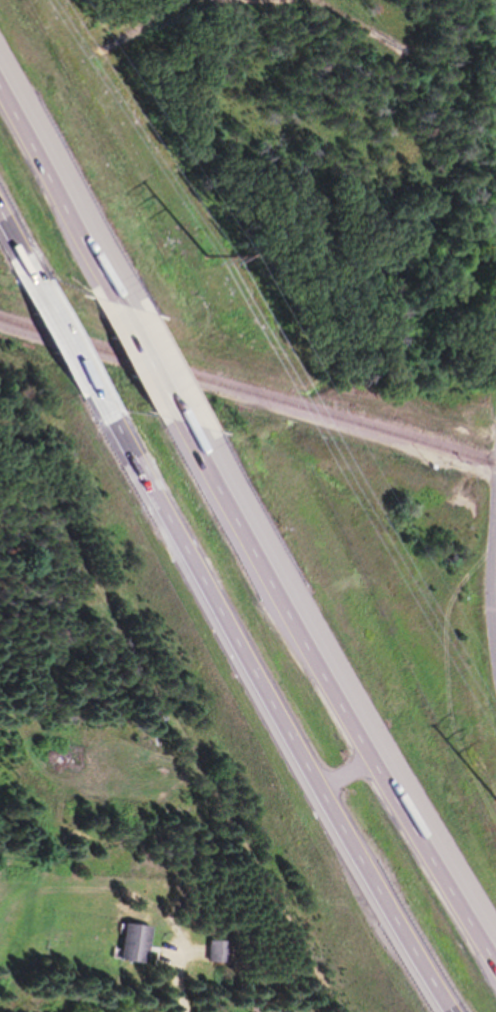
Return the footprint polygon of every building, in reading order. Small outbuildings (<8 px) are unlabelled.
[(125,961),(151,966),(158,929),(131,924),(125,961)] [(214,963),(233,963),(233,943),(214,943),(214,963)]
